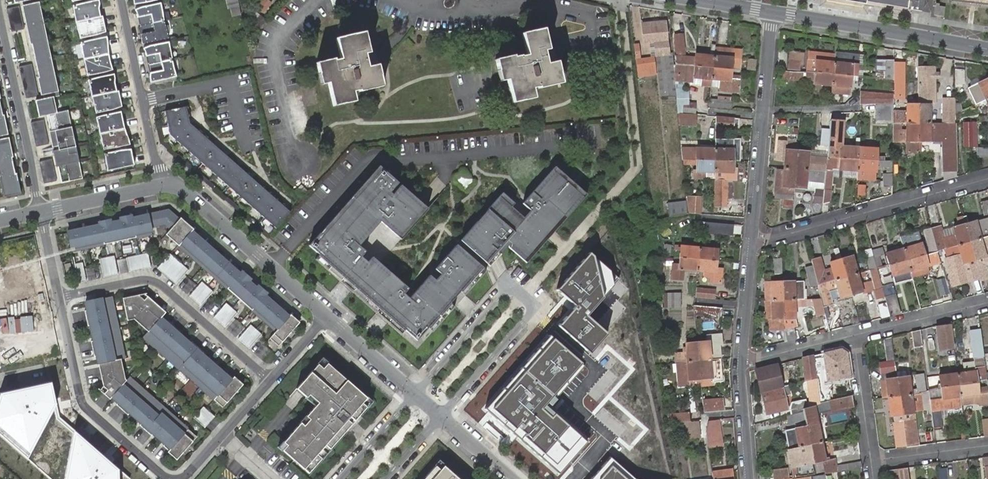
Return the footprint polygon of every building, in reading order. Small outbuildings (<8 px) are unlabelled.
[(73,5),(77,21),(104,16),(101,0),(100,0),(73,5)] [(270,0),(261,0),(256,7),(264,13),(273,2),(270,0)] [(865,1),(921,11),(923,0),(865,0),(865,1)] [(39,2),(23,5),(42,95),(59,91),(39,2)] [(136,8),(140,26),(163,21),(159,3),(136,8)] [(939,3),(937,16),(947,17),(948,7),(943,6),(943,4),(939,3)] [(20,6),(8,8),(13,33),(25,30),(20,6)] [(104,16),(77,21),(80,38),(108,33),(104,16)] [(140,26),(144,43),(167,38),(163,21),(140,26)] [(658,56),(669,54),(668,42),(666,21),(643,23),(645,43),(651,43),(656,43),(658,56)] [(545,48),(548,47),(543,27),(521,32),(526,55),(520,56),(520,55),(513,57),(512,55),(495,59),(500,80),(507,78),(513,103),(535,97),(533,87),(540,86),(540,87),(563,82),(558,60),(548,62),(545,48)] [(367,33),(339,39),(344,61),(336,62),(336,60),(318,64),(323,87),(331,85),(335,107),(357,102),(355,94),(364,92),(364,93),(386,89),(381,67),(371,69),(368,55),(372,54),(367,33)] [(675,35),(678,55),(686,53),(684,34),(675,35)] [(109,36),(81,42),(85,59),(112,53),(109,36)] [(144,47),(148,64),(171,60),(167,42),(144,47)] [(674,63),(693,65),(695,65),(713,67),(714,56),(715,48),(715,46),(712,46),(711,56),(696,54),(696,58),(673,56),(674,63)] [(741,50),(715,48),(714,56),(713,67),(731,69),(739,69),(741,50)] [(788,59),(787,69),(800,70),(801,65),(803,65),(805,53),(789,51),(788,59)] [(859,54),(836,51),(835,57),(834,73),(858,76),(859,54)] [(115,70),(112,53),(85,59),(88,75),(115,70)] [(673,56),(673,54),(669,54),(658,56),(659,69),(674,67),(674,63),(673,56)] [(810,54),(808,71),(815,72),(817,55),(810,54)] [(834,73),(835,57),(817,55),(815,72),(834,73)] [(654,57),(637,59),(639,70),(655,68),(654,57)] [(748,58),(747,68),(755,69),(756,59),(748,58)] [(174,76),(171,60),(148,64),(151,81),(174,76)] [(684,80),(690,80),(690,76),(692,76),(693,65),(674,63),(675,80),(675,83),(678,111),(696,113),(696,101),(688,100),(688,89),(684,89),(684,80)] [(895,66),(895,63),(888,63),(878,63),(878,70),(878,78),(886,79),(887,79),(894,79),(895,80),(895,66)] [(32,64),(20,67),(27,99),(39,96),(32,64)] [(713,67),(695,65),(694,76),(692,76),(690,76),(690,80),(690,84),(710,86),(711,78),(712,78),(713,67)] [(895,80),(894,93),(903,93),(903,66),(895,66),(895,80)] [(935,66),(919,67),(920,105),(919,123),(930,123),(930,106),(936,105),(936,94),(935,66)] [(659,69),(660,85),(675,83),(675,80),(674,67),(659,69)] [(730,79),(731,69),(713,67),(712,78),(721,79),(720,91),(738,92),(740,76),(732,76),(732,79),(730,79)] [(655,68),(639,70),(639,76),(656,73),(655,68)] [(803,71),(784,70),(783,79),(801,80),(803,71)] [(964,70),(956,70),(956,85),(964,85),(964,70)] [(833,85),(834,73),(815,72),(808,71),(807,80),(814,80),(814,83),(833,85)] [(858,76),(834,73),(833,85),(832,93),(850,95),(852,80),(858,80),(858,76)] [(116,74),(89,80),(92,96),(120,90),(116,74)] [(711,90),(720,91),(721,79),(712,78),(711,90)] [(876,104),(893,103),(893,92),(894,92),(894,79),(887,79),(886,79),(885,92),(860,93),(861,104),(876,104)] [(987,100),(987,99),(987,79),(970,88),(978,104),(987,100)] [(660,85),(661,95),(676,94),(675,83),(660,85)] [(120,90),(92,96),(96,113),(123,107),(120,90)] [(54,97),(36,101),(40,116),(47,115),(62,183),(84,178),(69,110),(58,113),(54,97)] [(711,99),(710,106),(713,106),(732,108),(732,101),(730,101),(726,100),(714,99),(711,99)] [(955,122),(955,99),(944,99),(944,122),(945,122),(955,122)] [(8,134),(4,114),(2,115),(0,103),(0,135),(8,134)] [(894,121),(894,112),(894,103),(893,103),(876,104),(875,120),(894,121)] [(919,123),(920,105),(908,105),(908,112),(894,112),(894,121),(894,122),(919,123)] [(169,134),(279,229),(293,213),(190,124),(186,106),(165,110),(169,134)] [(124,111),(97,117),(100,133),(128,128),(124,111)] [(696,114),(680,113),(679,124),(695,125),(696,114)] [(739,118),(716,115),(716,128),(734,128),(734,125),(738,125),(739,118)] [(306,118),(295,119),(296,127),(306,127),(306,118)] [(44,120),(32,122),(37,147),(49,144),(44,120)] [(844,122),(831,121),(830,128),(828,145),(827,157),(841,158),(858,159),(859,148),(842,146),(844,122)] [(919,140),(919,123),(894,122),(894,127),(894,140),(906,140),(909,141),(909,152),(919,152),(919,140)] [(972,138),(972,122),(965,122),(964,146),(976,146),(977,138),(972,138)] [(930,123),(919,123),(919,140),(930,141),(943,141),(943,147),(943,168),(956,167),(956,147),(956,123),(943,123),(930,123)] [(128,128),(100,133),(104,150),(131,145),(128,128)] [(828,145),(830,128),(822,128),(820,144),(828,145)] [(9,137),(0,139),(0,179),(4,197),(21,193),(17,174),(15,174),(12,157),(13,156),(9,137)] [(715,139),(715,149),(715,160),(733,161),(741,161),(741,139),(715,139)] [(785,161),(785,168),(795,169),(797,150),(798,143),(779,141),(777,160),(785,161)] [(105,154),(108,172),(136,166),(132,148),(105,154)] [(191,159),(178,148),(179,154),(191,166),(191,159)] [(681,148),(682,160),(685,160),(696,160),(715,160),(715,149),(681,148)] [(877,149),(859,148),(858,159),(876,160),(877,149)] [(978,148),(978,156),(987,156),(987,148),(978,148)] [(797,150),(795,169),(807,170),(825,172),(827,157),(808,156),(809,152),(809,151),(797,150)] [(857,170),(858,159),(841,158),(827,157),(825,172),(824,183),(824,190),(822,204),(829,201),(833,174),(834,168),(857,170)] [(53,159),(40,162),(45,184),(57,181),(53,159)] [(857,179),(867,180),(867,177),(875,177),(876,160),(858,159),(857,170),(857,176),(857,179)] [(696,160),(685,160),(685,164),(697,164),(696,171),(705,171),(715,172),(715,160),(696,160)] [(733,161),(715,160),(715,172),(714,180),(717,180),(716,204),(725,205),(726,198),(732,198),(733,179),(738,179),(737,167),(733,167),(733,161)] [(379,165),(309,245),(319,254),(315,258),(345,285),(381,318),(416,349),(461,299),(486,270),(456,244),(413,292),(380,263),(428,209),(379,165)] [(460,240),(490,266),(507,246),(526,263),(550,233),(586,194),(555,166),(523,203),(506,188),(460,240)] [(775,194),(792,196),(793,187),(795,169),(785,168),(785,171),(777,170),(775,194)] [(466,190),(475,181),(462,169),(454,179),(466,190)] [(795,169),(793,187),(805,188),(805,181),(824,183),(825,172),(807,170),(795,169)] [(805,181),(805,188),(814,188),(824,190),(824,183),(805,181)] [(813,203),(822,204),(824,190),(814,188),(813,203)] [(690,212),(700,213),(701,197),(691,196),(690,212)] [(686,200),(668,202),(669,217),(687,212),(686,200)] [(169,208),(66,229),(71,253),(154,236),(152,228),(164,225),(171,230),(167,234),(277,330),(270,338),(279,345),(300,321),(169,208)] [(966,224),(963,216),(959,218),(961,226),(954,227),(956,234),(944,237),(942,230),(941,226),(932,229),(938,250),(947,247),(950,247),(954,245),(970,241),(966,224)] [(966,224),(970,241),(987,236),(987,218),(966,224)] [(732,224),(702,221),(701,232),(731,234),(732,224)] [(954,227),(942,230),(944,237),(956,234),(954,227)] [(919,232),(900,236),(904,248),(907,259),(925,254),(938,251),(938,250),(932,229),(923,232),(927,245),(923,247),(919,232)] [(980,279),(987,277),(987,273),(987,268),(987,236),(970,241),(975,259),(980,277),(980,279)] [(961,254),(946,258),(952,284),(980,277),(975,259),(970,241),(954,245),(955,250),(960,249),(961,254)] [(699,258),(700,246),(681,244),(680,256),(699,258)] [(718,248),(700,246),(699,258),(717,260),(718,248)] [(846,276),(841,259),(838,247),(834,248),(837,260),(830,262),(832,268),(824,270),(820,256),(811,258),(813,267),(817,284),(824,282),(825,282),(835,279),(846,276)] [(873,250),(875,257),(884,254),(882,247),(873,250)] [(889,264),(907,259),(904,248),(886,253),(889,264)] [(590,252),(557,288),(577,306),(559,326),(591,355),(609,335),(591,319),(624,282),(590,252)] [(126,258),(129,272),(151,267),(148,253),(126,258)] [(940,264),(937,253),(929,255),(932,266),(940,264)] [(170,254),(157,268),(176,284),(188,270),(170,254)] [(928,265),(925,254),(907,259),(910,270),(928,265)] [(114,255),(100,258),(104,276),(118,273),(114,255)] [(698,270),(699,258),(680,256),(679,264),(674,263),(672,278),(683,279),(684,268),(698,270)] [(852,256),(841,259),(846,276),(857,273),(852,256)] [(877,268),(874,256),(866,258),(869,270),(872,269),(877,268)] [(717,260),(699,258),(698,270),(710,271),(709,282),(721,283),(722,268),(716,267),(717,260)] [(910,270),(907,259),(889,264),(894,284),(912,279),(912,277),(910,270)] [(74,263),(78,282),(86,281),(82,262),(74,263)] [(725,273),(738,274),(739,266),(726,264),(725,273)] [(930,272),(928,265),(910,270),(912,277),(930,272)] [(817,284),(813,267),(806,269),(811,288),(818,286),(817,284)] [(860,283),(859,278),(866,277),(865,271),(857,273),(846,276),(851,294),(862,291),(862,293),(874,290),(876,299),(884,297),(882,287),(877,268),(872,269),(875,279),(860,283)] [(185,293),(194,286),(186,276),(177,284),(185,293)] [(846,276),(835,279),(825,282),(824,282),(817,284),(818,286),(822,299),(822,300),(823,305),(830,303),(826,286),(836,283),(839,297),(851,294),(846,276)] [(948,292),(945,279),(939,281),(942,294),(948,292)] [(803,281),(783,282),(784,301),(806,300),(806,289),(803,289),(803,281)] [(189,296),(200,306),(213,291),(202,282),(189,296)] [(765,291),(765,301),(772,301),(784,301),(783,282),(765,282),(765,291)] [(892,285),(882,287),(884,297),(889,316),(900,313),(892,285)] [(697,295),(714,297),(715,289),(698,288),(697,295)] [(146,293),(123,297),(128,320),(134,319),(148,331),(142,339),(223,409),(244,384),(165,316),(168,312),(146,293)] [(667,293),(667,306),(680,306),(680,293),(667,293)] [(104,386),(100,390),(177,459),(197,437),(129,376),(126,379),(121,359),(127,358),(113,296),(86,303),(104,386)] [(822,299),(812,300),(817,316),(825,314),(823,305),(822,300),(822,299)] [(806,300),(784,301),(784,320),(795,319),(795,308),(814,307),(812,300),(806,300)] [(784,320),(784,301),(772,301),(772,320),(784,320)] [(214,317),(225,327),(237,313),(226,303),(214,317)] [(721,317),(722,308),(694,305),(695,314),(721,317)] [(238,339),(249,349),(261,335),(250,325),(238,339)] [(950,325),(938,327),(941,349),(954,347),(950,325)] [(790,340),(797,338),(794,326),(787,328),(790,340)] [(920,329),(912,331),(914,348),(923,347),(920,329)] [(974,361),(975,368),(985,367),(981,329),(971,331),(974,361)] [(583,362),(550,333),(485,408),(560,472),(587,441),(545,405),(583,362)] [(719,347),(723,347),(723,334),(708,335),(709,341),(698,342),(700,361),(720,359),(719,347)] [(881,386),(882,397),(889,396),(900,394),(897,377),(892,336),(886,338),(888,361),(881,363),(883,373),(893,371),(894,377),(886,378),(887,385),(881,386)] [(677,355),(678,363),(680,363),(700,361),(698,342),(686,343),(687,354),(677,355)] [(261,344),(255,350),(261,358),(268,353),(261,344)] [(840,349),(814,355),(817,379),(821,402),(827,400),(831,399),(828,379),(837,378),(838,380),(844,379),(843,376),(850,376),(846,353),(840,349)] [(808,380),(813,379),(817,379),(814,355),(805,357),(803,358),(805,376),(807,376),(808,380)] [(322,358),(296,388),(316,406),(279,448),(308,473),(350,425),(371,401),(322,358)] [(724,382),(721,358),(720,359),(700,361),(701,379),(712,377),(713,383),(724,382)] [(683,385),(690,384),(690,380),(701,379),(700,361),(680,363),(683,385)] [(964,372),(957,373),(959,384),(977,382),(980,381),(987,380),(985,367),(975,368),(974,361),(963,362),(964,372)] [(756,370),(762,392),(782,386),(777,365),(756,370)] [(908,375),(897,377),(900,394),(911,393),(929,390),(926,373),(916,375),(917,387),(910,387),(908,375)] [(959,384),(957,373),(940,375),(941,386),(959,384)] [(879,379),(881,386),(887,385),(886,378),(883,379),(879,379)] [(803,407),(815,404),(820,403),(821,402),(817,379),(813,379),(813,382),(808,382),(810,401),(806,402),(805,399),(791,403),(790,407),(792,415),(804,412),(803,407)] [(961,404),(979,401),(979,405),(987,404),(987,384),(987,380),(980,381),(977,382),(959,384),(961,404)] [(0,393),(0,435),(50,478),(129,478),(59,417),(52,383),(0,393)] [(941,386),(929,390),(934,429),(943,428),(940,409),(962,406),(961,404),(959,384),(941,386)] [(782,386),(762,392),(768,414),(788,409),(785,396),(792,394),(790,385),(782,386)] [(292,409),(302,398),(297,392),(286,404),(292,409)] [(911,393),(900,394),(902,414),(903,420),(907,446),(919,445),(914,412),(923,411),(921,392),(911,394),(911,393)] [(830,409),(853,402),(852,393),(831,399),(827,400),(821,402),(820,403),(822,411),(830,409)] [(894,419),(897,447),(907,446),(903,420),(902,414),(900,394),(889,396),(892,415),(895,415),(895,419),(894,419)] [(704,400),(705,412),(724,411),(723,399),(704,400)] [(811,444),(823,441),(815,404),(803,407),(804,412),(806,420),(807,426),(811,444)] [(215,416),(204,406),(194,418),(205,428),(215,416)] [(804,412),(792,415),(794,423),(806,420),(804,412)] [(690,413),(682,414),(683,423),(691,422),(690,413)] [(683,423),(682,414),(669,415),(671,424),(683,423)] [(691,422),(683,423),(685,439),(700,438),(698,421),(691,422)] [(709,422),(707,431),(710,447),(721,446),(718,421),(709,422)] [(799,445),(800,446),(811,444),(807,426),(786,430),(789,447),(799,445)] [(815,461),(818,473),(826,472),(862,467),(861,461),(834,465),(832,458),(826,459),(823,441),(811,444),(815,461)] [(813,462),(815,461),(811,444),(800,446),(800,449),(790,450),(793,467),(797,467),(799,476),(816,472),(813,462)] [(609,457),(591,478),(636,478),(609,457)] [(438,462),(423,478),(458,478),(438,462)] [(899,468),(900,478),(909,478),(908,467),(899,468)] [(774,471),(775,478),(779,478),(788,478),(787,469),(774,471)] [(733,470),(725,471),(713,473),(714,478),(734,478),(733,470)]
